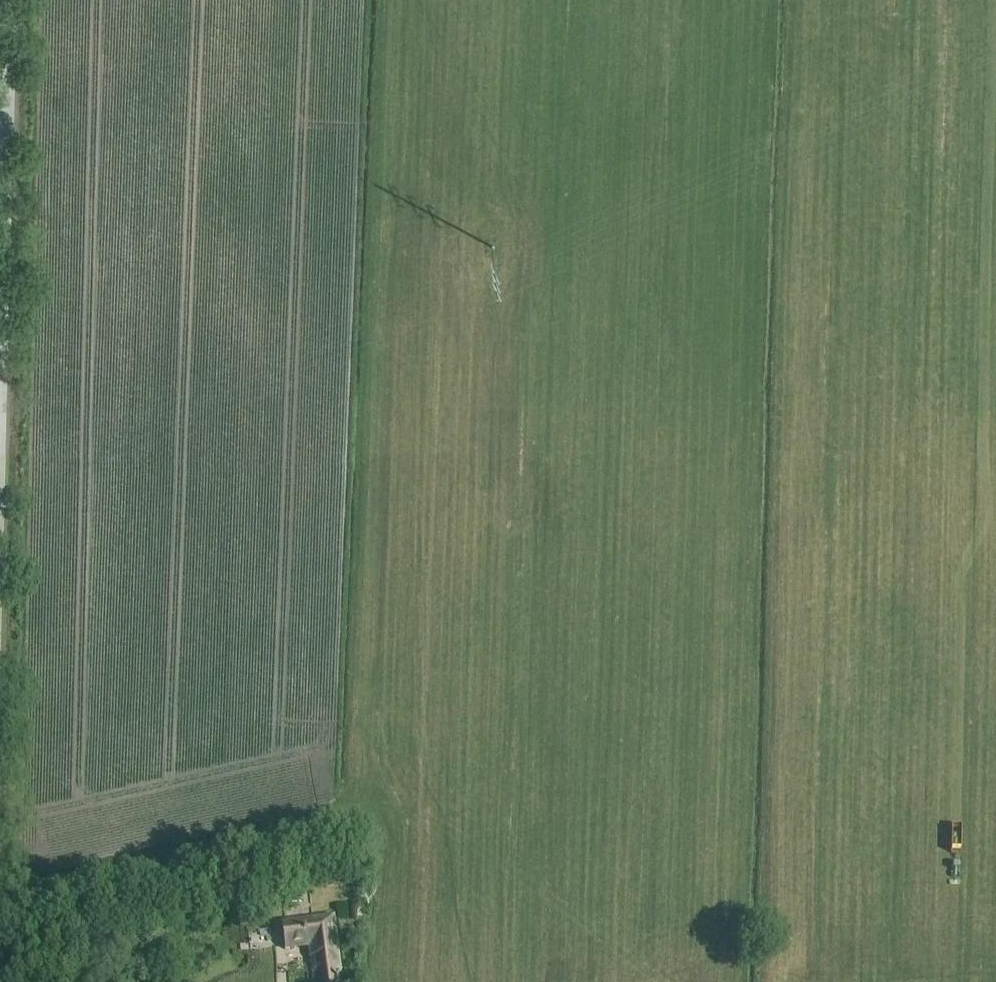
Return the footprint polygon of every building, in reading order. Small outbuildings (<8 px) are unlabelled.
[(341,969),(334,917),(282,924),(285,950),(309,948),(314,981),(337,981),(336,970),(341,969)]
